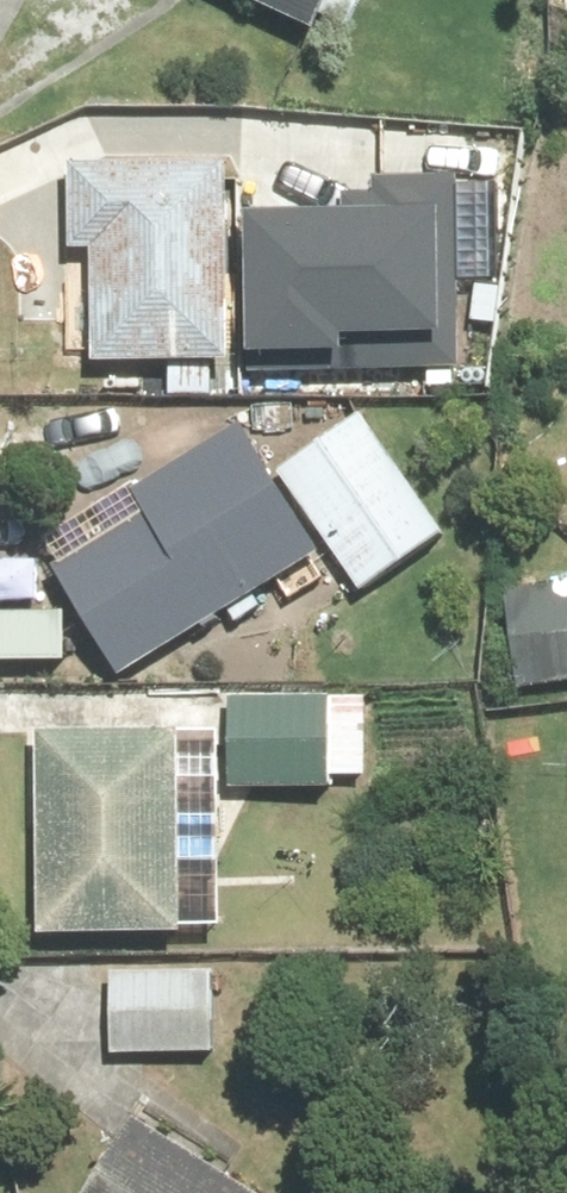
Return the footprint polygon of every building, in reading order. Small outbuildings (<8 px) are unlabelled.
[(319,32),(335,0),(254,0),(319,32)] [(84,154),(82,353),(243,354),(245,156),(84,154)] [(259,210),(260,351),(459,350),(458,163),(384,163),(384,187),(347,188),(347,209),(259,210)] [(266,411),(48,548),(127,672),(342,536),(376,588),(461,534),(374,397),(290,450),(266,411)] [(505,580),(512,683),(566,679),(566,575),(505,580)] [(344,690),(236,688),(234,793),(342,795),(344,690)] [(48,729),(44,935),(192,938),(196,732),(48,729)] [(229,957),(119,955),(117,1053),(227,1055),(229,957)] [(137,1108),(87,1192),(282,1192),(137,1108)]
